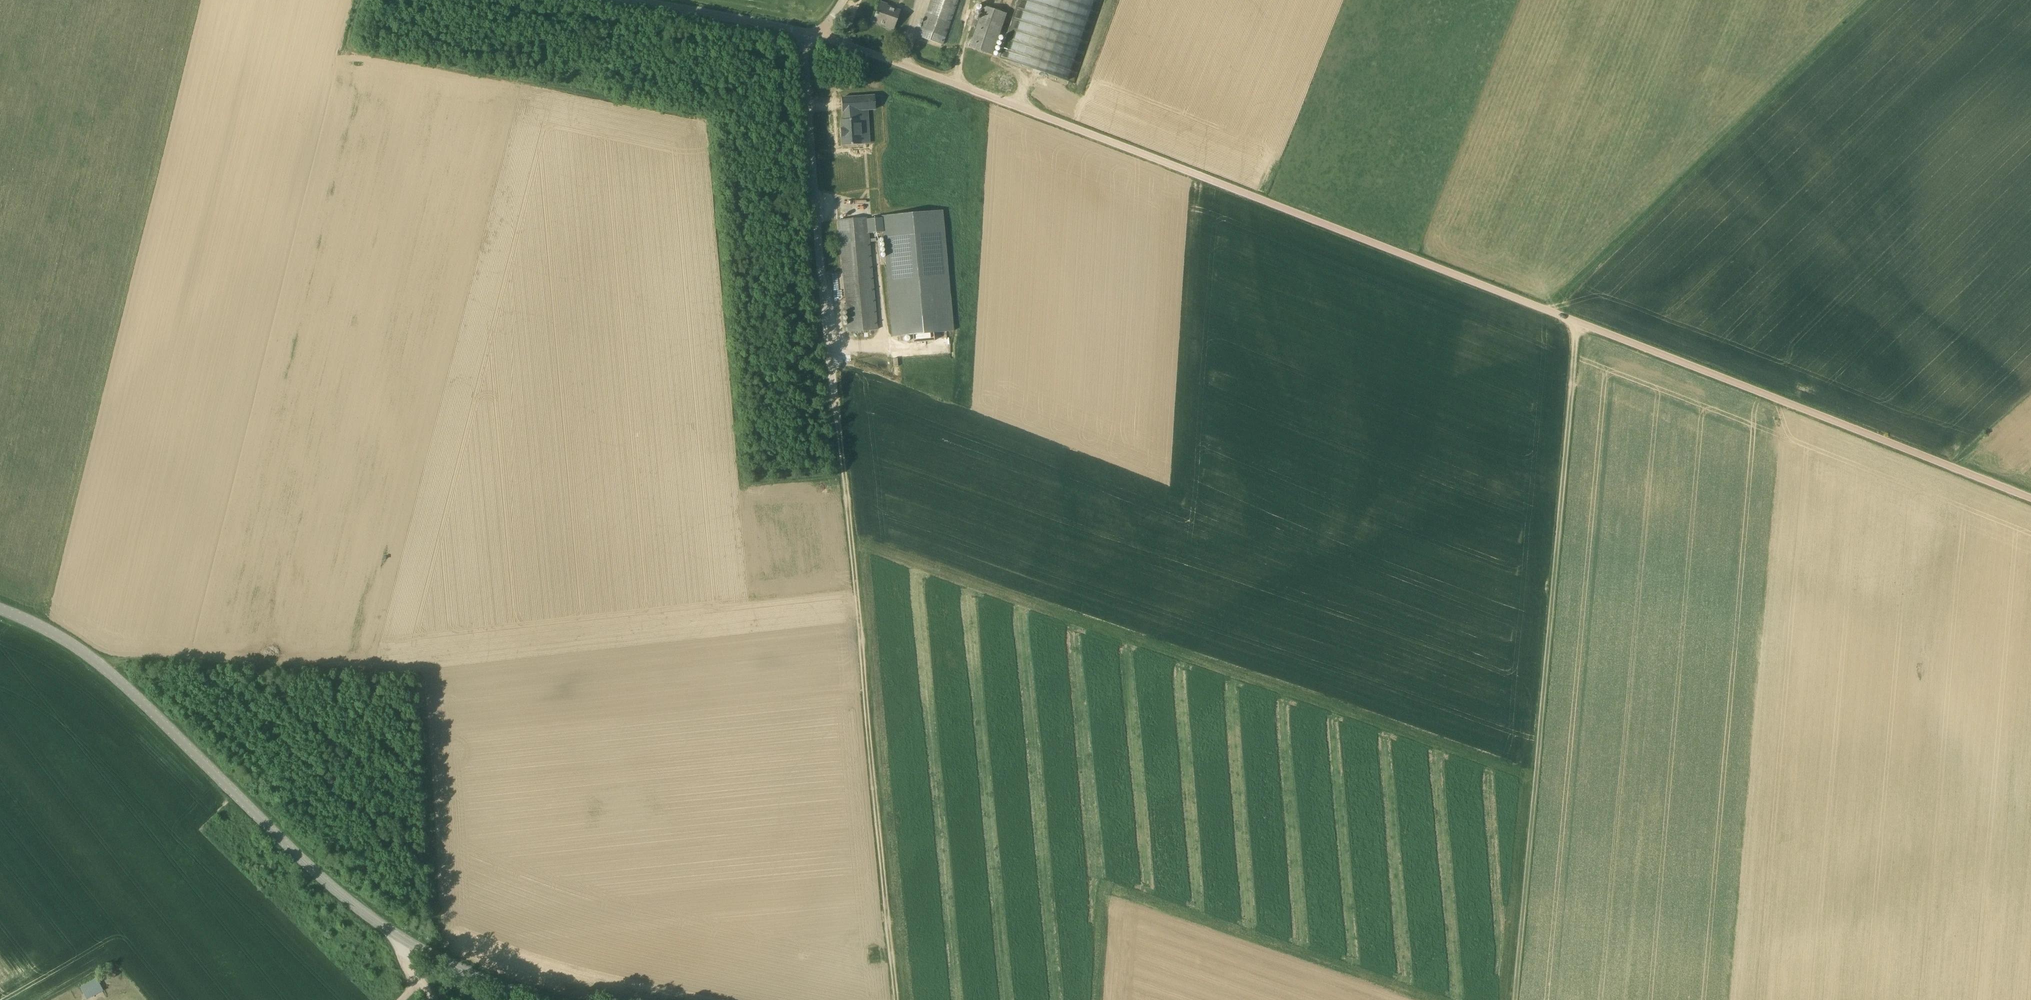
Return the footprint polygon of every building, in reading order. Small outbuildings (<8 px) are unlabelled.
[(917,41),(940,49),(957,0),(931,0),(917,41)] [(1008,60),(1068,80),(1095,0),(1028,0),(1008,60)] [(886,6),(887,5),(879,2),(873,22),(893,29),(900,11),(886,6)] [(1007,14),(984,6),(970,47),(993,55),(996,46),(1007,14)] [(875,96),(841,98),(842,111),(844,111),(845,120),(841,120),(841,129),(840,129),(841,137),(842,137),(842,146),(861,144),(860,129),(864,128),(863,110),(875,109),(875,96)] [(867,217),(838,220),(849,332),(878,330),(868,233),(884,232),(892,336),(913,334),(913,342),(934,340),(933,332),(952,331),(942,211),(881,216),(882,218),(867,219),(867,217)] [(95,977),(78,983),(83,997),(101,991),(95,977)]
